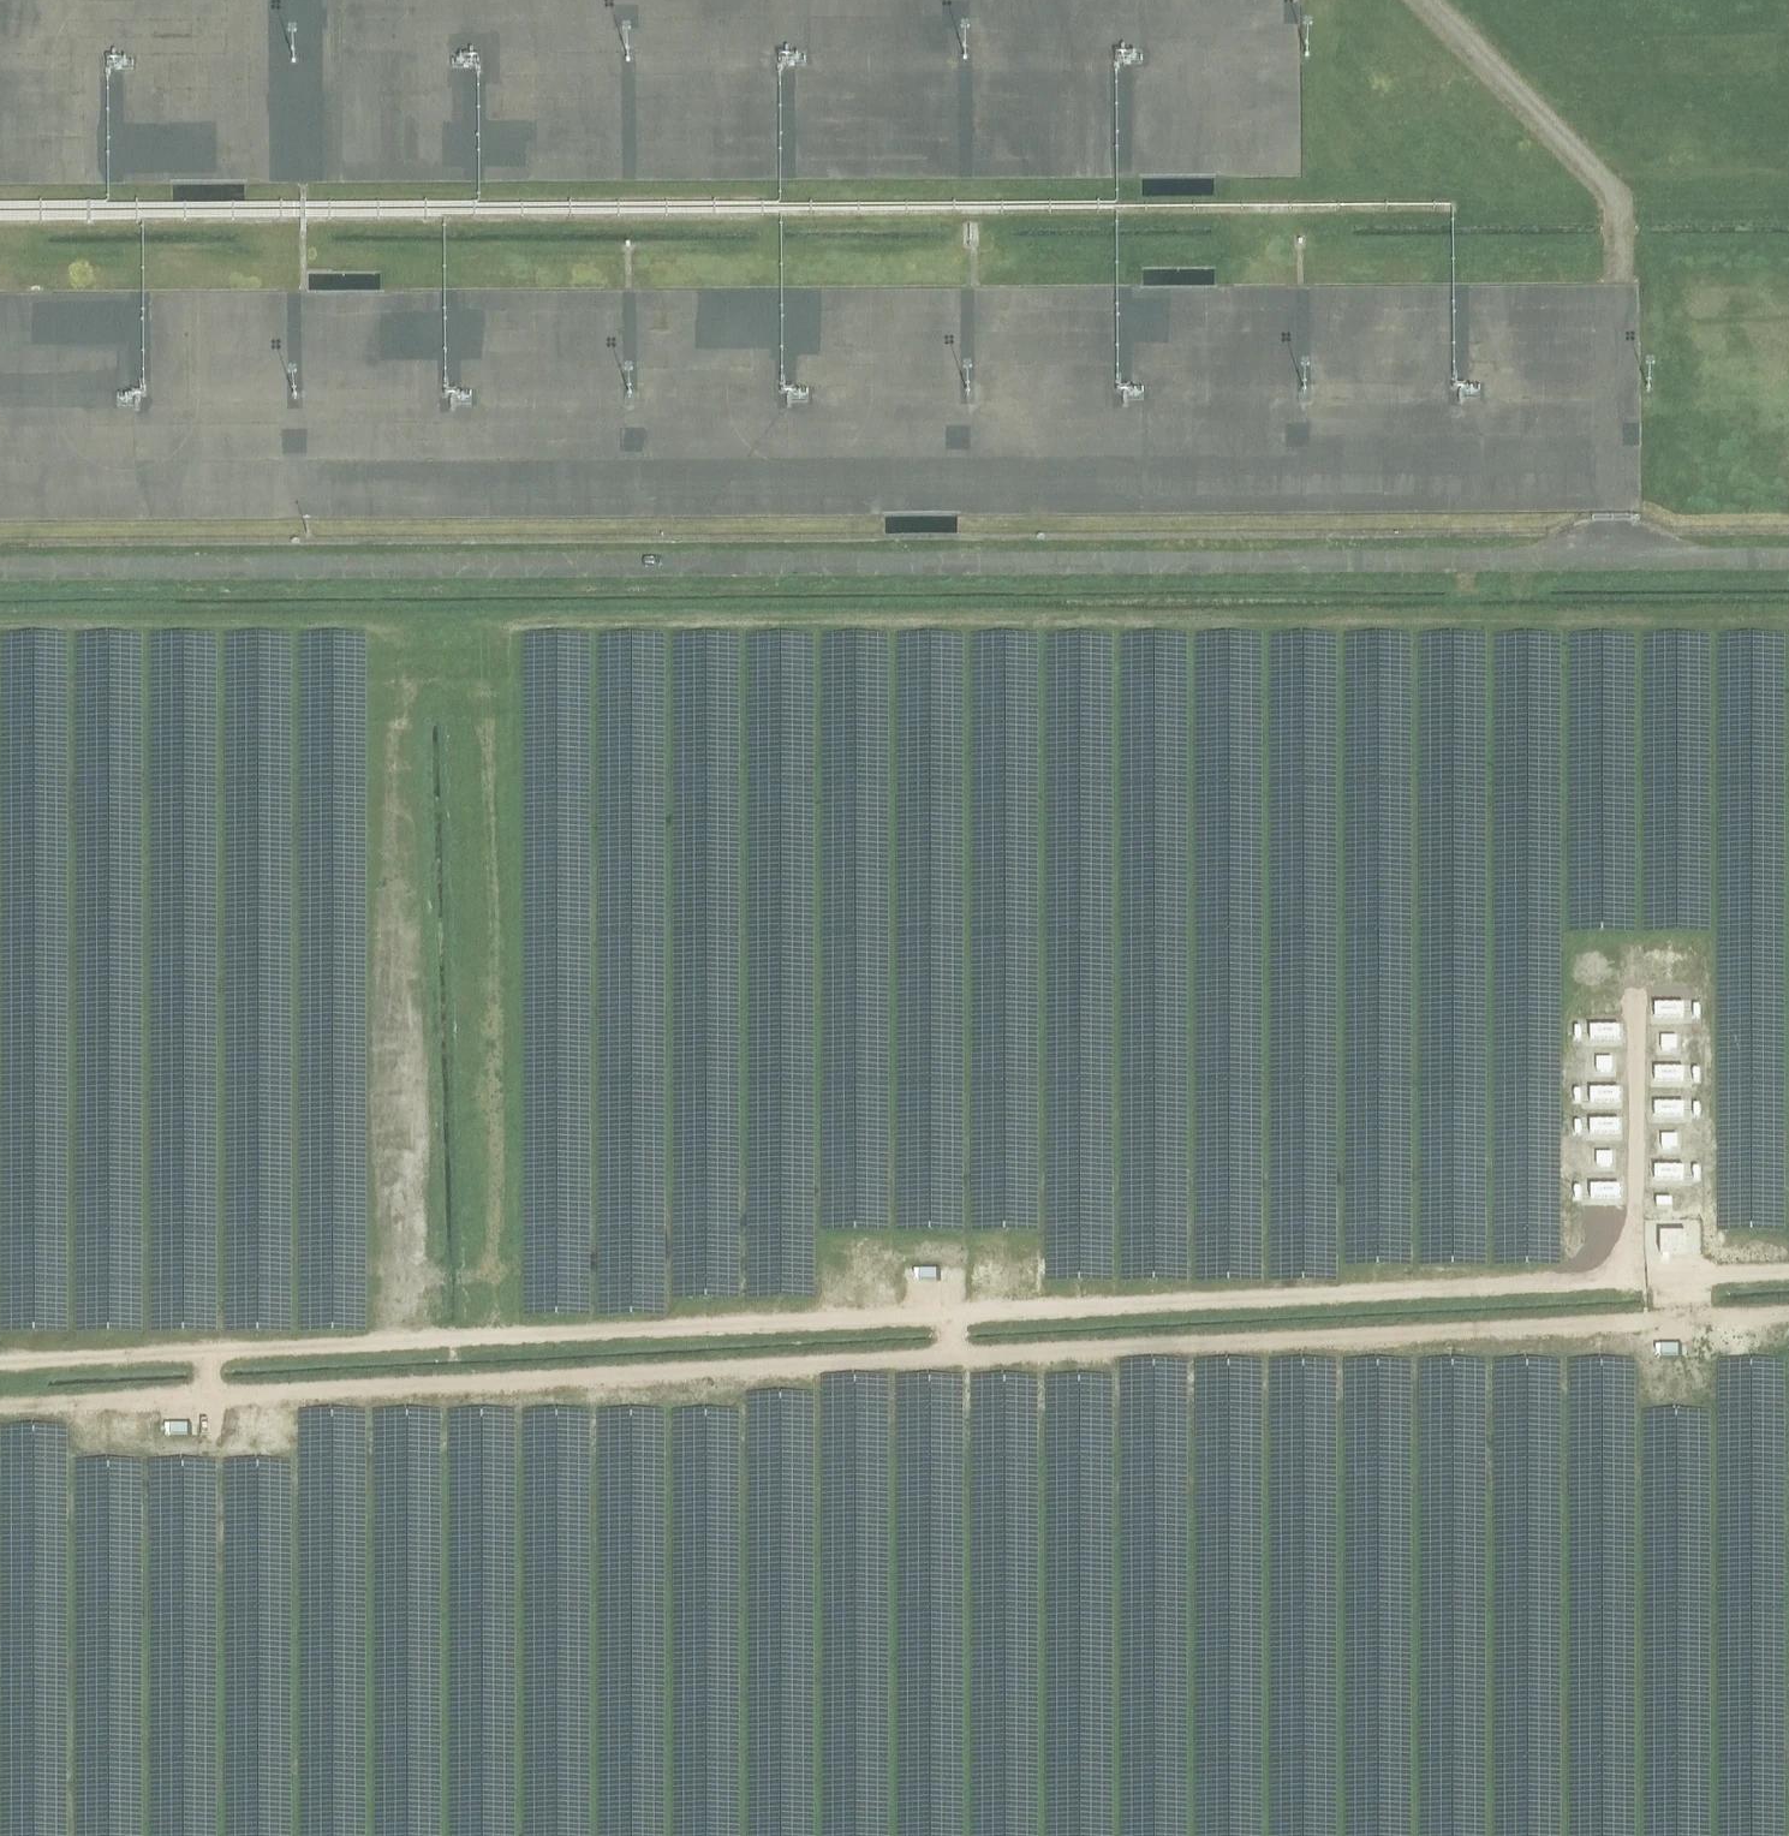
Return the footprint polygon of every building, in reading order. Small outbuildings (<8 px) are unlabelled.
[(1683,1004),(1655,1004),(1655,1016),(1683,1016),(1683,1004)] [(1589,1039),(1618,1039),(1618,1027),(1589,1027),(1589,1039)] [(1676,1036),(1660,1036),(1660,1049),(1676,1049),(1676,1036)] [(1596,1071),(1612,1071),(1612,1059),(1596,1059),(1596,1071)] [(1683,1069),(1654,1069),(1654,1081),(1683,1081),(1683,1069)] [(1589,1104),(1617,1104),(1617,1092),(1589,1092),(1589,1104)] [(1684,1103),(1655,1103),(1655,1115),(1684,1115),(1684,1103)] [(1590,1134),(1619,1134),(1619,1122),(1590,1122),(1590,1134)] [(1676,1135),(1661,1135),(1661,1148),(1676,1148),(1676,1135)] [(1597,1167),(1612,1167),(1612,1154),(1597,1154),(1597,1167)] [(1683,1168),(1655,1168),(1655,1180),(1683,1180),(1683,1168)] [(1589,1199),(1618,1199),(1618,1187),(1589,1187),(1589,1199)] [(1686,1254),(1686,1235),(1660,1235),(1660,1254),(1686,1254)]
